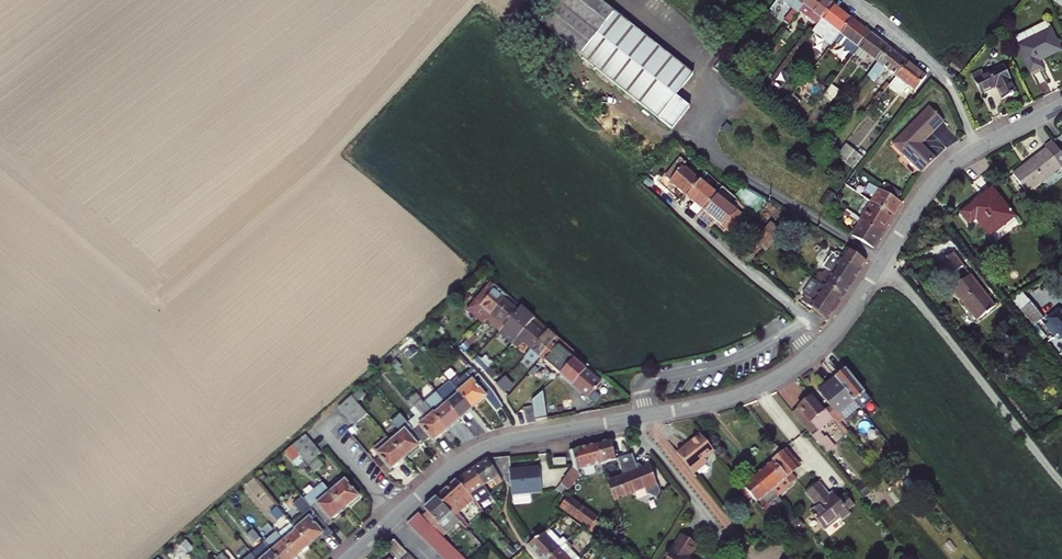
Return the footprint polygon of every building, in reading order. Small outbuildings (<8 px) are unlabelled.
[(546,36),(673,131),(690,108),(675,97),(692,75),(591,0),(573,0),(546,36)] [(806,0),(789,0),(787,3),(793,8),(783,21),(787,25),(798,11),(806,0)] [(798,11),(817,26),(821,20),(832,5),(826,0),(806,0),(798,11)] [(832,5),(821,20),(839,35),(851,19),(832,5)] [(835,40),(834,42),(853,56),(858,49),(870,34),(851,19),(839,35),(835,40)] [(1051,29),(1016,47),(1029,74),(1042,67),(1039,61),(1061,50),(1051,29)] [(821,43),(829,48),(834,42),(835,40),(828,34),(821,43)] [(858,49),(877,63),(889,48),(870,34),(858,49)] [(896,78),(908,63),(889,48),(877,63),(867,76),(874,82),(884,68),(896,78)] [(960,72),(964,67),(956,60),(951,65),(960,72)] [(907,86),(915,92),(926,77),(908,63),(896,78),(889,86),(901,95),(907,86)] [(982,72),(972,76),(982,95),(995,88),(1001,101),(1016,94),(1003,67),(984,77),(982,72)] [(840,90),(833,84),(823,97),(830,102),(840,90)] [(796,104),(790,99),(785,106),(791,111),(796,104)] [(893,146),(923,173),(937,158),(922,144),(935,129),(920,115),(893,146)] [(827,132),(822,138),(833,146),(838,140),(827,132)] [(1027,193),(1061,167),(1061,169),(1061,153),(1052,140),(1045,146),(1046,147),(1012,173),(1027,193)] [(844,145),(837,154),(847,161),(854,152),(844,145)] [(863,160),(854,152),(847,161),(856,168),(863,160)] [(678,163),(666,178),(669,181),(669,182),(686,196),(699,180),(678,163)] [(699,180),(686,196),(704,211),(717,195),(699,180)] [(880,187),(872,200),(894,215),(902,203),(880,187)] [(991,187),(961,213),(970,224),(976,219),(990,236),(1014,216),(991,187)] [(717,195),(704,211),(699,216),(714,228),(718,223),(731,234),(745,218),(717,195)] [(894,215),(872,200),(865,210),(888,225),(894,215)] [(888,225),(865,210),(860,219),(882,234),(888,225)] [(882,234),(860,219),(847,211),(841,217),(855,226),(850,235),(873,248),(882,234)] [(775,240),(769,233),(761,243),(768,249),(775,240)] [(768,249),(761,243),(753,253),(760,259),(768,249)] [(835,254),(859,270),(866,260),(848,248),(843,255),(837,251),(835,254)] [(822,272),(818,278),(843,295),(859,270),(835,254),(834,253),(824,268),(833,273),(830,277),(822,272)] [(963,265),(954,253),(939,263),(948,276),(963,265)] [(970,274),(952,289),(977,320),(995,306),(970,274)] [(843,295),(818,278),(806,295),(814,300),(810,306),(826,323),(843,295)] [(490,315),(507,296),(492,283),(470,307),(485,320),(487,318),(490,315)] [(1020,312),(1031,303),(1023,294),(1013,303),(1020,312)] [(503,327),(521,308),(507,296),(490,315),(503,327)] [(1033,301),(1020,312),(1033,327),(1045,317),(1033,301)] [(1047,317),(1049,320),(1045,324),(1053,335),(1058,331),(1061,337),(1061,307),(1058,310),(1057,309),(1047,317)] [(517,339),(534,319),(521,308),(503,327),(501,330),(498,332),(504,337),(509,332),(517,339)] [(490,315),(487,318),(501,330),(503,327),(490,315)] [(521,343),(530,350),(547,330),(534,319),(517,339),(513,344),(517,348),(521,343)] [(523,357),(530,363),(533,360),(534,362),(538,357),(554,341),(555,340),(556,338),(547,330),(530,350),(523,357)] [(509,332),(504,337),(512,344),(513,344),(517,339),(509,332)] [(475,340),(470,337),(469,335),(458,348),(464,353),(475,340)] [(554,341),(538,357),(559,375),(574,359),(570,356),(572,354),(555,340),(554,341)] [(574,359),(559,375),(586,399),(593,391),(594,392),(596,390),(595,389),(601,383),(578,362),(580,360),(576,357),(574,359)] [(478,366),(486,373),(489,369),(481,362),(478,366)] [(535,366),(528,374),(532,377),(539,369),(535,366)] [(860,395),(865,391),(846,368),(845,368),(838,374),(841,378),(838,381),(854,400),(859,396),(860,397),(861,396),(860,395)] [(444,377),(438,369),(428,379),(434,386),(444,377)] [(492,392),(482,379),(475,384),(468,375),(453,387),(453,388),(471,409),(492,392)] [(377,385),(382,380),(379,376),(374,381),(377,385)] [(859,406),(854,400),(838,381),(835,376),(818,391),(830,405),(826,408),(838,423),(841,421),(859,406)] [(342,414),(356,402),(365,395),(360,388),(351,396),(337,408),(342,414)] [(441,398),(459,419),(471,409),(453,388),(441,398)] [(423,403),(447,430),(459,419),(441,398),(436,393),(423,403)] [(826,408),(825,407),(823,409),(812,396),(798,408),(826,443),(843,429),(838,423),(826,408)] [(433,442),(447,430),(423,403),(420,399),(412,406),(420,416),(409,426),(412,429),(423,442),(429,437),(433,442)] [(342,414),(348,420),(362,409),(356,402),(342,414)] [(534,422),(530,407),(523,409),(527,424),(534,422)] [(348,420),(353,426),(367,415),(362,409),(348,420)] [(841,421),(838,423),(843,429),(847,433),(849,431),(841,421)] [(386,437),(404,459),(423,442),(412,429),(407,434),(398,423),(384,435),(386,437)] [(853,441),(859,436),(854,430),(848,435),(853,441)] [(713,450),(700,433),(677,452),(693,472),(707,461),(704,457),(713,450)] [(297,452),(310,440),(305,434),(291,446),(297,452)] [(627,436),(624,437),(626,446),(634,444),(627,436)] [(390,471),(404,459),(386,437),(372,449),(379,457),(374,462),(387,477),(392,472),(390,471)] [(297,452),(302,459),(316,446),(310,440),(297,452)] [(561,485),(567,490),(570,492),(580,475),(579,470),(616,459),(611,440),(569,452),(573,465),(561,485)] [(307,465),(321,453),(316,446),(302,459),(307,465)] [(785,451),(773,460),(791,483),(797,478),(792,472),(798,468),(785,451)] [(632,454),(618,457),(623,476),(608,482),(615,500),(645,488),(647,493),(657,497),(660,491),(657,485),(656,485),(648,467),(637,471),(635,464),(632,454)] [(512,470),(511,455),(494,458),(511,489),(512,493),(541,490),(538,468),(512,470)] [(489,459),(474,468),(484,484),(492,478),(496,485),(502,481),(489,459)] [(319,460),(310,468),(314,473),(323,465),(319,460)] [(773,460),(759,472),(779,497),(782,501),(794,491),(789,485),(791,483),(773,460)] [(305,480),(314,473),(310,468),(300,475),(305,480)] [(487,488),(484,484),(474,468),(457,479),(473,500),(476,504),(481,501),(477,495),(487,488)] [(803,474),(798,468),(792,472),(797,478),(803,474)] [(759,472),(742,485),(766,514),(768,516),(778,507),(777,505),(773,501),(779,497),(759,472)] [(327,488),(344,509),(358,497),(344,480),(340,482),(338,479),(327,488)] [(436,497),(454,516),(473,500),(457,479),(436,497)] [(818,506),(813,510),(827,526),(840,516),(842,519),(851,512),(848,509),(854,504),(846,494),(839,499),(834,492),(830,496),(819,482),(806,492),(818,506)] [(331,520),(344,509),(327,488),(324,485),(311,497),(316,503),(311,508),(325,524),(327,527),(333,522),(331,520)] [(440,533),(442,536),(459,521),(454,516),(436,497),(423,508),(427,512),(422,517),(425,519),(430,525),(435,529),(440,533)] [(588,527),(587,530),(597,537),(604,527),(594,520),(596,517),(568,497),(560,507),(588,527)] [(777,505),(782,501),(779,497),(773,501),(777,505)] [(282,502),(276,507),(284,516),(290,511),(282,502)] [(278,521),(284,516),(276,507),(270,512),(278,521)] [(325,524),(311,508),(291,524),(296,530),(309,545),(323,533),(320,529),(325,524)] [(827,526),(813,510),(811,512),(824,528),(827,526)] [(422,517),(418,513),(406,523),(419,535),(430,525),(425,519),(422,517)] [(259,524),(252,529),(260,539),(267,533),(259,524)] [(430,525),(419,535),(423,540),(435,529),(430,525)] [(559,548),(567,541),(564,538),(562,539),(550,528),(527,545),(541,558),(548,558),(559,548)] [(254,544),(260,539),(252,529),(246,535),(254,544)] [(435,529),(423,540),(428,545),(440,533),(435,529)] [(309,545),(296,530),(283,540),(296,556),(309,545)] [(440,533),(428,545),(433,550),(445,538),(442,536),(440,533)] [(591,539),(585,534),(580,539),(586,544),(591,539)] [(681,535),(672,550),(671,549),(665,558),(666,558),(688,558),(690,556),(697,545),(681,535)] [(445,538),(433,550),(438,554),(450,543),(445,538)] [(283,540),(271,551),(277,558),(292,558),(296,556),(283,540)] [(396,558),(402,558),(407,555),(392,541),(385,548),(396,558)] [(438,554),(443,558),(444,558),(455,548),(450,543),(438,554)] [(227,551),(235,558),(243,552),(236,544),(227,551)] [(444,558),(454,558),(460,553),(455,548),(444,558)] [(559,548),(548,558),(569,558),(559,548)]
